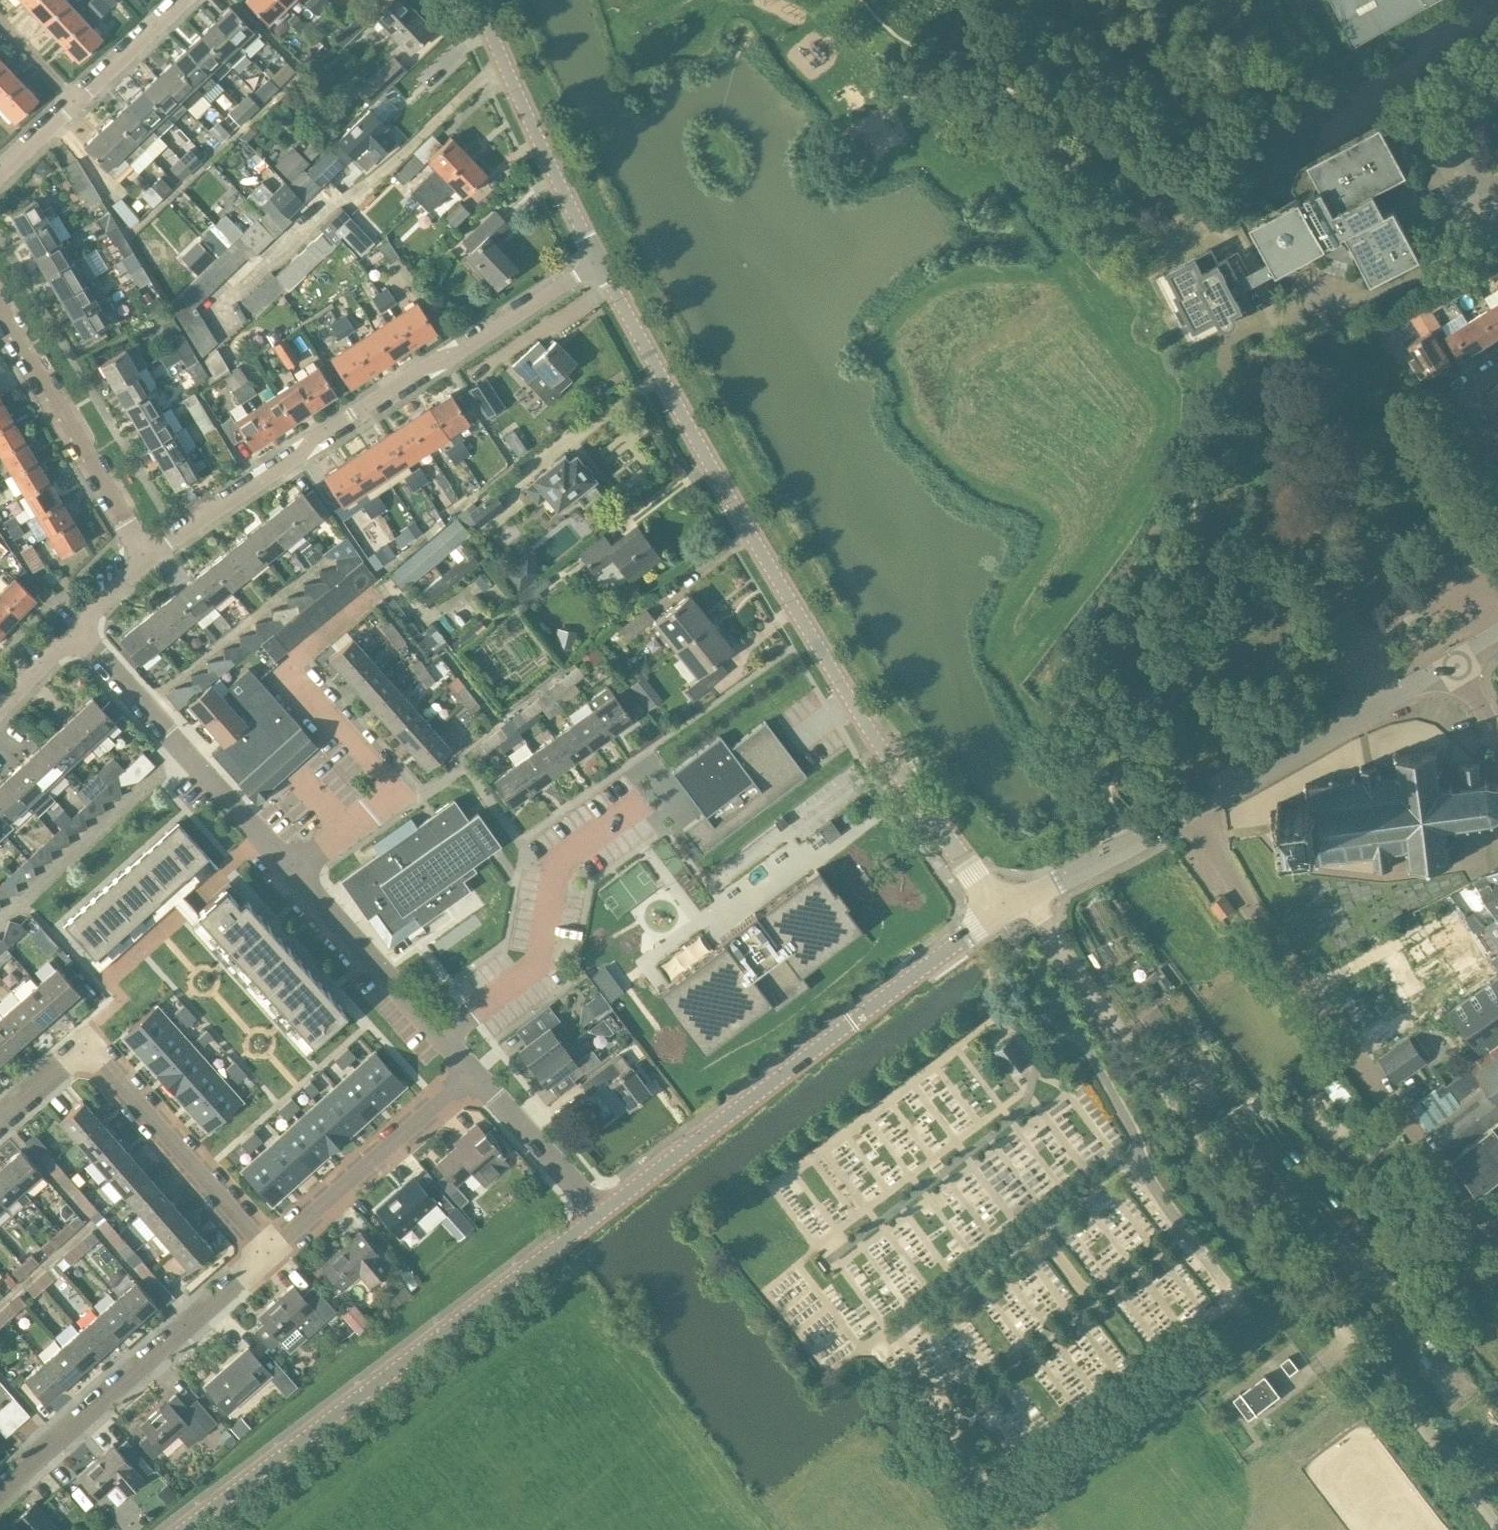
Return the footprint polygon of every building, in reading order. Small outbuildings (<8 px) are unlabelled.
[(68,0),(33,0),(27,6),(44,23),(68,0)] [(86,18),(68,0),(44,23),(61,41),(86,18)] [(92,12),(104,0),(90,0),(85,4),(92,12)] [(92,12),(98,18),(111,6),(106,0),(104,0),(92,12)] [(287,4),(284,0),(248,0),(269,22),(287,4)] [(304,2),(317,16),(324,9),(316,0),(306,0),(304,2)] [(324,9),(331,3),(329,0),(316,0),(324,9)] [(392,33),(417,10),(409,2),(411,1),(411,0),(391,0),(375,15),(392,33)] [(1356,44),(1426,5),(1435,0),(1331,0),(1356,44)] [(232,5),(216,20),(240,45),(241,45),(246,50),(263,33),(257,28),(255,30),(232,5)] [(434,28),(417,10),(392,33),(409,50),(434,28)] [(339,51),(370,20),(361,11),(330,42),(339,51)] [(294,12),(286,20),(298,32),(306,25),(294,12)] [(103,36),(86,18),(61,41),(79,59),(103,36)] [(226,59),(240,45),(216,20),(202,34),(232,66),(233,66),(226,59)] [(202,34),(187,47),(218,80),(232,66),(202,34)] [(187,47),(173,61),(196,86),(203,94),(218,80),(187,47)] [(358,91),(370,104),(405,71),(393,58),(358,91)] [(22,79),(5,61),(0,66),(0,100),(22,79)] [(196,86),(173,61),(158,75),(189,107),(203,94),(196,86)] [(267,66),(263,69),(279,86),(295,70),(286,61),(274,73),(267,66)] [(175,121),(189,107),(158,75),(144,89),(175,121)] [(22,79),(0,100),(0,106),(15,121),(39,97),(22,79)] [(269,79),(256,92),(264,100),(278,87),(269,79)] [(144,89),(129,102),(160,135),(175,121),(144,89)] [(246,93),(238,101),(251,114),(259,106),(246,93)] [(387,95),(372,109),(372,108),(339,139),(356,156),(369,144),(379,155),(396,139),(385,128),(388,125),(384,120),(398,106),(387,95)] [(238,101),(227,112),(240,125),(251,114),(238,101)] [(856,124),(871,147),(906,124),(891,101),(856,124)] [(146,148),(160,135),(129,102),(115,116),(146,148)] [(115,116),(100,130),(131,162),(146,148),(115,116)] [(1406,172),(1380,123),(1313,160),(1325,182),(1254,220),(1274,258),(1280,269),(1346,234),(1371,280),(1420,254),(1394,205),(1385,209),(1374,189),(1406,172)] [(116,177),(131,162),(100,130),(85,144),(116,177)] [(318,136),(302,152),(310,159),(326,144),(318,136)] [(410,192),(420,202),(470,154),(452,136),(428,159),(436,167),(410,192)] [(291,184),(305,200),(344,163),(329,147),(291,184)] [(190,148),(181,156),(193,168),(201,160),(190,148)] [(291,181),(309,162),(298,151),(280,170),(291,181)] [(487,172),(470,154),(420,202),(429,211),(455,186),(463,195),(487,172)] [(403,184),(424,164),(415,155),(394,175),(403,184)] [(193,168),(181,156),(170,166),(181,180),(193,168)] [(76,193),(81,190),(92,184),(77,159),(61,169),(76,193)] [(160,176),(152,184),(163,195),(171,188),(160,176)] [(262,181),(246,197),(260,211),(263,208),(272,200),(288,184),(284,180),(272,191),(262,181)] [(96,191),(92,184),(81,190),(86,197),(96,191)] [(163,195),(152,184),(141,195),(152,206),(163,195)] [(304,201),(290,186),(288,184),(272,200),(288,216),(304,201)] [(100,198),(96,191),(86,197),(90,204),(100,198)] [(138,219),(121,197),(111,204),(129,227),(138,219)] [(12,214),(24,234),(49,219),(49,218),(57,214),(51,204),(43,209),(37,199),(12,214)] [(292,219),(288,216),(272,200),(263,208),(283,228),(292,219)] [(469,211),(459,202),(445,217),(455,226),(469,211)] [(336,245),(342,240),(335,231),(350,216),(341,206),(319,227),(322,230),(336,245)] [(263,208),(260,211),(255,216),(274,236),(275,237),(283,229),(283,228),(263,208)] [(518,265),(494,239),(509,224),(495,209),(461,240),(470,250),(466,254),(497,286),(518,265)] [(232,242),(239,235),(242,232),(226,215),(215,224),(232,242)] [(274,236),(255,216),(248,222),(250,224),(248,226),(265,244),(274,236)] [(24,234),(37,255),(62,240),(49,219),(24,234)] [(224,249),(232,242),(214,223),(199,237),(217,256),(224,249)] [(105,231),(111,239),(121,232),(116,224),(105,231)] [(242,232),(239,235),(253,250),(256,253),(265,244),(248,226),(242,232)] [(322,230),(313,239),(327,254),(336,245),(322,230)] [(115,244),(125,238),(121,232),(111,239),(115,244)] [(246,257),(253,250),(239,235),(232,242),(246,257)] [(313,239),(305,246),(320,261),(327,254),(313,239)] [(389,264),(400,256),(388,239),(377,247),(389,264)] [(37,255),(50,276),(84,255),(83,254),(74,260),(62,240),(37,255)] [(224,249),(239,264),(246,257),(232,242),(224,249)] [(198,243),(191,249),(206,264),(212,258),(198,243)] [(305,246),(298,253),(312,268),(320,261),(305,246)] [(217,256),(231,271),(239,264),(224,249),(217,256)] [(1238,300),(1247,296),(1243,289),(1244,287),(1238,276),(1236,277),(1226,257),(1218,261),(1212,249),(1170,271),(1181,292),(1179,293),(1184,303),(1178,306),(1185,319),(1191,316),(1196,325),(1218,314),(1222,322),(1228,324),(1236,320),(1239,314),(1236,308),(1241,305),(1238,300)] [(312,268),(298,253),(290,260),(304,275),(312,268)] [(50,276),(62,296),(87,281),(86,281),(96,275),(84,255),(50,276)] [(224,278),(231,271),(217,256),(210,263),(224,278)] [(290,260),(282,267),(297,283),(304,275),(290,260)] [(217,285),(224,278),(210,263),(202,270),(217,285)] [(1497,274),(1497,270),(1493,263),(1485,268),(1491,278),(1497,274)] [(130,271),(135,280),(146,273),(141,265),(130,271)] [(288,290),(297,283),(282,267),(274,275),(286,287),(288,290)] [(209,292),(217,285),(202,270),(195,277),(209,292)] [(279,294),(286,287),(274,275),(271,271),(264,279),(279,294)] [(135,280),(139,287),(150,280),(146,273),(135,280)] [(202,299),(209,292),(195,277),(187,285),(202,299)] [(264,279),(256,286),(271,301),(279,294),(264,279)] [(62,296),(74,317),(99,302),(87,281),(62,296)] [(1458,283),(1448,289),(1455,299),(1465,294),(1458,283)] [(187,285),(177,295),(187,311),(196,305),(202,299),(187,285)] [(256,286),(249,293),(264,309),(271,301),(256,286)] [(390,306),(396,302),(386,287),(380,291),(390,306)] [(1446,304),(1455,299),(1448,289),(1440,294),(1446,304)] [(381,313),(390,306),(380,291),(371,298),(381,313)] [(256,316),(264,309),(249,293),(241,301),(256,316)] [(169,302),(183,326),(201,315),(195,306),(196,305),(187,311),(177,295),(169,302)] [(1413,302),(1404,308),(1422,334),(1408,343),(1417,356),(1411,360),(1421,377),(1427,373),(1428,375),(1451,361),(1434,332),(1442,326),(1423,295),(1413,302)] [(161,304),(156,297),(143,306),(147,313),(161,304)] [(414,343),(435,330),(417,301),(396,315),(414,343)] [(112,323),(99,302),(74,317),(87,338),(112,323)] [(1468,321),(1483,345),(1497,336),(1497,319),(1491,307),(1468,321)] [(183,326),(189,335),(206,324),(201,315),(183,326)] [(348,333),(354,329),(345,315),(339,319),(348,333)] [(396,315),(375,329),(393,357),(414,343),(396,315)] [(339,340),(348,333),(339,319),(329,326),(339,340)] [(1483,345),(1468,321),(1446,336),(1461,359),(1483,345)] [(189,335),(194,344),(212,333),(206,324),(189,335)] [(375,329),(354,342),(372,370),(393,357),(375,329)] [(171,340),(175,348),(188,341),(183,332),(171,340)] [(217,341),(212,333),(194,344),(202,356),(217,341)] [(287,368),(299,360),(284,337),(272,344),(287,368)] [(175,348),(182,360),(195,352),(188,341),(175,348)] [(512,365),(522,376),(529,382),(541,371),(552,382),(559,390),(572,379),(564,371),(575,362),(555,341),(546,349),(539,341),(512,365)] [(372,370),(354,342),(332,356),(350,384),(372,370)] [(214,378),(229,368),(216,347),(204,360),(214,378)] [(102,363),(114,383),(139,369),(127,348),(102,363)] [(196,385),(209,377),(198,359),(186,367),(196,385)] [(240,366),(232,371),(249,397),(257,392),(240,366)] [(319,366),(297,380),(315,407),(337,393),(319,366)] [(114,383),(126,404),(151,390),(139,369),(114,383)] [(232,371),(223,376),(240,403),(249,397),(232,371)] [(487,415),(502,405),(484,378),(469,388),(487,415)] [(294,421),(315,407),(297,380),(276,394),(294,421)] [(126,404),(138,426),(163,411),(151,390),(126,404)] [(182,399),(194,420),(207,413),(193,392),(182,399)] [(276,394),(256,407),(273,434),(294,421),(276,394)] [(447,435),(469,421),(451,394),(430,408),(447,435)] [(14,418),(1,397),(0,398),(0,426),(14,418)] [(256,407),(235,421),(231,415),(219,423),(233,444),(244,436),(252,448),(273,434),(256,407)] [(427,448),(447,435),(430,408),(409,421),(427,448)] [(138,426),(150,446),(175,431),(163,411),(138,426)] [(194,420),(207,441),(219,434),(207,413),(194,420)] [(1,452),(26,438),(14,418),(0,426),(0,451),(1,452)] [(406,462),(427,448),(409,421),(388,435),(406,462)] [(150,446),(162,467),(187,453),(175,431),(150,446)] [(212,446),(216,452),(226,445),(219,434),(207,441),(210,447),(212,446)] [(385,476),(406,462),(388,435),(367,448),(385,476)] [(1,452),(13,473),(38,458),(26,438),(1,452)] [(461,440),(454,444),(463,459),(470,454),(461,440)] [(454,444),(445,450),(454,464),(463,459),(454,444)] [(364,489),(385,476),(367,448),(346,462),(364,489)] [(200,474),(187,453),(162,467),(175,489),(200,474)] [(561,456),(534,478),(523,487),(537,505),(548,496),(560,510),(576,497),(582,504),(600,490),(591,479),(593,477),(574,454),(566,461),(561,456)] [(13,473),(25,493),(50,478),(38,458),(13,473)] [(343,503),(364,489),(346,462),(325,476),(343,503)] [(420,466),(412,471),(421,485),(429,480),(420,466)] [(412,471),(404,476),(413,491),(421,485),(412,471)] [(25,493),(37,513),(62,499),(50,478),(25,493)] [(313,489),(305,496),(321,516),(328,510),(313,489)] [(285,504),(282,506),(303,531),(305,529),(321,516),(305,496),(301,491),(285,504)] [(377,492),(369,498),(380,513),(387,508),(377,492)] [(469,510),(479,524),(505,505),(494,492),(469,510)] [(369,498),(361,503),(372,518),(380,513),(369,498)] [(37,513),(49,533),(74,519),(62,499),(37,513)] [(267,519),(264,521),(285,546),(287,544),(303,531),(282,506),(267,519)] [(2,521),(8,531),(19,524),(13,515),(2,521)] [(403,591),(470,534),(456,517),(389,574),(403,591)] [(74,519),(49,533),(58,547),(52,550),(56,557),(86,539),(74,519)] [(413,520),(393,533),(401,544),(420,531),(413,520)] [(249,533),(246,535),(266,560),(269,558),(285,546),(264,521),(249,533)] [(8,531),(13,539),(24,532),(19,524),(8,531)] [(643,564),(657,553),(636,527),(611,546),(603,534),(580,552),(594,571),(614,556),(630,577),(645,566),(643,564)] [(12,550),(0,533),(0,554),(2,557),(12,550)] [(231,548),(228,550),(248,575),(251,573),(266,560),(246,535),(231,548)] [(335,557),(337,568),(343,567),(347,572),(352,569),(362,560),(363,560),(359,554),(346,536),(322,554),(335,557)] [(474,548),(466,537),(455,546),(464,556),(474,548)] [(32,571),(33,571),(43,565),(44,565),(31,543),(19,550),(32,571)] [(212,562),(210,564),(230,589),(233,588),(248,575),(228,550),(212,562)] [(476,559),(470,552),(442,575),(442,574),(416,596),(423,604),(476,559)] [(518,591),(536,577),(522,558),(504,572),(518,591)] [(362,560),(352,569),(366,585),(376,577),(362,560)] [(194,577),(192,579),(212,604),(214,602),(230,589),(210,564),(194,577)] [(59,579),(43,565),(33,571),(51,587),(59,579)] [(331,585),(341,577),(347,572),(343,567),(337,568),(319,570),(321,581),(326,580),(331,585)] [(355,594),(366,585),(352,569),(347,572),(341,577),(355,594)] [(36,597),(16,577),(0,593),(0,594),(20,614),(36,597)] [(355,594),(341,577),(331,585),(331,586),(345,602),(355,594)] [(176,591),(174,593),(194,619),(196,617),(212,604),(192,579),(176,591)] [(303,584),(304,594),(310,593),(315,598),(320,594),(331,586),(331,585),(326,580),(321,581),(303,584)] [(533,584),(518,595),(526,606),(541,596),(533,584)] [(334,611),(345,602),(331,586),(320,594),(334,611)] [(158,606),(156,608),(176,633),(178,631),(194,619),(174,593),(158,606)] [(300,610),(310,602),(315,598),(310,593),(304,594),(287,597),(288,606),(294,605),(299,611),(300,610)] [(3,632),(20,614),(0,594),(0,629),(3,632)] [(324,619),(334,611),(320,594),(315,598),(310,602),(324,619)] [(656,622),(677,648),(709,622),(689,596),(656,622)] [(448,642),(432,622),(420,632),(393,597),(387,601),(429,656),(448,642)] [(313,628),(324,619),(310,602),(300,610),(313,628)] [(270,610),(272,620),(278,618),(283,624),(299,611),(294,605),(288,606),(270,610)] [(617,627),(627,639),(653,618),(643,605),(617,627)] [(156,608),(138,622),(158,648),(176,633),(156,608)] [(287,649),(313,628),(300,610),(299,611),(283,624),(273,632),(287,649)] [(278,618),(272,620),(255,623),(256,632),(262,631),(267,637),(273,632),(283,624),(278,618)] [(397,631),(389,621),(381,627),(389,638),(397,631)] [(1301,625),(1305,631),(1311,628),(1307,621),(1301,625)] [(121,636),(119,637),(139,663),(158,648),(138,622),(121,636)] [(731,649),(709,622),(677,648),(698,675),(731,649)] [(239,636),(240,645),(246,644),(251,650),(260,642),(267,637),(262,631),(256,632),(239,636)] [(405,641),(397,631),(389,638),(396,647),(405,641)] [(274,659),(287,649),(273,632),(267,637),(260,642),(274,659)] [(330,656),(347,675),(370,654),(354,635),(330,656)] [(246,644),(240,645),(222,649),(224,658),(230,657),(235,663),(251,650),(246,644)] [(347,675),(363,693),(387,673),(370,654),(347,675)] [(206,661),(208,671),(214,670),(219,676),(235,663),(230,657),(224,658),(206,661)] [(427,670),(419,659),(410,666),(419,677),(427,670)] [(254,712),(246,720),(224,741),(214,750),(212,752),(256,800),(319,743),(311,735),(303,725),(260,678),(250,666),(229,685),(254,712)] [(574,683),(584,675),(577,666),(567,674),(574,683)] [(191,674),(192,684),(198,683),(203,689),(219,676),(214,670),(208,671),(191,674)] [(435,680),(427,670),(419,677),(427,687),(435,680)] [(363,693),(379,712),(403,691),(387,673),(363,693)] [(563,692),(574,683),(567,674),(556,682),(563,692)] [(694,697),(708,686),(700,677),(686,688),(694,697)] [(639,698),(649,690),(641,679),(630,687),(639,698)] [(190,702),(207,721),(230,701),(213,682),(190,702)] [(203,689),(198,683),(192,684),(175,687),(165,695),(177,709),(203,689)] [(463,704),(472,696),(463,684),(453,691),(463,704)] [(379,712),(395,730),(419,710),(403,691),(379,712)] [(615,694),(594,708),(612,735),(633,720),(615,694)] [(116,720),(103,705),(94,696),(76,713),(108,748),(115,742),(104,731),(116,720)] [(480,706),(472,696),(463,704),(470,713),(480,706)] [(537,697),(528,704),(536,714),(545,707),(537,697)] [(246,720),(230,701),(207,721),(224,741),(246,720)] [(526,722),(536,714),(528,704),(518,712),(526,722)] [(594,708),(574,722),(592,748),(612,735),(594,708)] [(395,730),(411,749),(435,728),(442,720),(434,712),(427,719),(419,710),(395,730)] [(76,713),(58,729),(80,753),(87,746),(98,757),(108,748),(76,713)] [(683,828),(702,853),(806,773),(765,719),(729,746),(720,734),(672,771),(691,796),(697,792),(709,808),(683,828)] [(574,722),(554,736),(572,762),(592,748),(574,722)] [(501,726),(491,734),(498,743),(508,735),(501,726)] [(451,747),(435,728),(411,749),(428,768),(451,747)] [(63,769),(80,753),(58,729),(41,745),(63,769)] [(487,752),(498,743),(491,734),(480,742),(487,752)] [(554,736),(534,750),(552,776),(572,762),(554,736)] [(41,745),(23,762),(45,786),(63,769),(41,745)] [(1308,799),(1312,841),(1313,847),(1314,848),(1317,865),(1320,864),(1320,861),(1340,858),(1341,862),(1343,861),(1343,858),(1364,855),(1364,859),(1368,858),(1368,855),(1373,854),(1375,865),(1373,867),(1375,869),(1377,867),(1390,865),(1391,867),(1393,865),(1392,863),(1390,856),(1392,856),(1391,852),(1408,849),(1411,863),(1408,868),(1410,870),(1414,866),(1448,861),(1453,865),(1455,862),(1450,857),(1449,845),(1452,844),(1452,840),(1448,841),(1446,827),(1455,825),(1456,829),(1458,829),(1458,825),(1466,823),(1467,828),(1470,828),(1469,823),(1478,822),(1479,827),(1482,827),(1482,822),(1491,820),(1492,826),(1495,825),(1495,821),(1497,818),(1497,779),(1496,780),(1488,780),(1487,776),(1481,776),(1479,765),(1481,763),(1479,761),(1477,763),(1453,766),(1451,764),(1450,766),(1451,768),(1453,780),(1450,781),(1451,785),(1442,787),(1440,772),(1444,771),(1443,767),(1439,767),(1437,754),(1440,749),(1437,747),(1434,751),(1400,757),(1396,753),(1394,756),(1398,760),(1400,776),(1397,777),(1397,778),(1384,779),(1382,774),(1379,774),(1378,765),(1379,763),(1377,763),(1376,764),(1364,766),(1362,765),(1361,767),(1363,768),(1364,776),(1357,778),(1356,774),(1353,774),(1353,778),(1334,781),(1333,777),(1330,777),(1330,780),(1308,784),(1306,782),(1305,784),(1306,787),(1308,799)] [(534,750),(514,764),(532,790),(552,776),(534,750)] [(143,751),(115,777),(116,786),(119,785),(138,781),(155,765),(143,751)] [(28,802),(45,786),(23,762),(6,778),(28,802)] [(532,790),(514,764),(493,779),(511,805),(532,790)] [(97,794),(99,802),(102,801),(122,796),(119,785),(116,786),(115,777),(97,794)] [(6,778),(0,783),(0,808),(10,819),(28,802),(6,778)] [(104,812),(102,801),(99,802),(97,794),(80,809),(83,818),(84,817),(104,812)] [(350,872),(341,878),(346,885),(368,916),(377,910),(392,932),(397,928),(399,927),(405,934),(441,908),(442,908),(472,887),(465,877),(478,868),(474,861),(488,851),(498,844),(502,841),(480,810),(469,818),(465,812),(455,798),(435,813),(415,826),(411,819),(410,819),(411,818),(410,817),(372,844),(373,846),(375,845),(380,851),(360,864),(350,872)] [(1312,841),(1308,799),(1305,801),(1303,802),(1301,802),(1299,803),(1297,806),(1284,808),(1282,802),(1278,803),(1279,808),(1277,810),(1272,810),(1272,815),(1278,814),(1281,839),(1275,840),(1276,845),(1282,844),(1284,846),(1284,851),(1289,851),(1288,844),(1312,841)] [(71,817),(62,826),(65,834),(67,834),(87,828),(84,817),(83,818),(80,809),(71,817)] [(788,824),(782,815),(774,822),(780,830),(788,824)] [(830,820),(818,829),(828,842),(841,833),(830,820)] [(177,822),(64,924),(94,958),(161,898),(170,907),(216,866),(177,822)] [(70,844),(67,834),(65,834),(62,826),(45,842),(46,850),(50,849),(70,844)] [(27,858),(30,866),(33,866),(53,860),(50,849),(46,850),(45,842),(27,858)] [(27,858),(12,873),(10,874),(13,883),(15,882),(35,876),(33,866),(30,866),(27,858)] [(1474,881),(1497,918),(1497,868),(1474,881)] [(723,943),(657,992),(703,1053),(769,1004),(774,1011),(809,985),(800,974),(861,928),(844,906),(847,904),(846,903),(845,904),(836,891),(837,890),(836,889),(833,891),(817,869),(756,914),(755,912),(720,938),(723,943)] [(18,892),(15,882),(13,883),(10,874),(0,884),(0,898),(18,892)] [(228,884),(196,913),(312,1042),(345,1011),(244,897),(238,902),(225,888),(229,885),(228,884)] [(1225,893),(1211,903),(1221,918),(1235,908),(1225,893)] [(1486,925),(1473,912),(1466,917),(1476,932),(1486,925)] [(1,942),(9,945),(26,930),(20,923),(9,919),(2,939),(1,942)] [(46,952),(55,943),(37,926),(28,935),(46,952)] [(9,945),(1,942),(2,939),(0,939),(0,954),(9,945)] [(901,957),(904,961),(916,952),(913,948),(901,957)] [(55,965),(37,981),(60,1006),(78,990),(55,965)] [(605,966),(591,977),(600,989),(614,979),(605,966)] [(1450,1010),(1482,1053),(1497,1041),(1497,978),(1450,1010)] [(614,979),(600,989),(610,1001),(623,991),(614,979)] [(60,1006),(37,981),(19,998),(41,1023),(60,1006)] [(600,992),(585,1003),(596,1018),(611,1007),(600,992)] [(19,998),(1,1013),(24,1039),(41,1023),(19,998)] [(184,1004),(174,1013),(180,1019),(190,1011),(184,1004)] [(533,1067),(563,1044),(550,1026),(559,1020),(548,1004),(516,1029),(527,1044),(520,1049),(533,1067)] [(132,1027),(123,1036),(140,1056),(174,1026),(168,1019),(156,1006),(132,1027)] [(190,1011),(180,1019),(187,1026),(196,1018),(190,1011)] [(1,1013),(0,1014),(0,1049),(5,1055),(24,1039),(1,1013)] [(609,1035),(613,1032),(603,1019),(591,1028),(594,1033),(609,1035)] [(174,1026),(140,1056),(156,1074),(190,1044),(174,1026)] [(206,1030),(197,1038),(203,1045),(213,1037),(206,1030)] [(1014,1074),(1014,1075),(1030,1062),(1029,1062),(1011,1039),(1011,1038),(995,1050),(996,1051),(1014,1074)] [(569,1040),(563,1044),(533,1067),(547,1084),(566,1070),(573,1080),(595,1063),(587,1053),(581,1057),(569,1040)] [(156,1074),(174,1094),(208,1063),(190,1044),(156,1074)] [(1401,1044),(1382,1058),(1398,1081),(1418,1066),(1401,1044)] [(1445,1150),(1497,1109),(1497,1046),(1471,1066),(1447,1084),(1446,1082),(1413,1105),(1445,1150)] [(347,1047),(341,1053),(349,1062),(356,1056),(347,1047)] [(374,1052),(355,1069),(385,1103),(404,1085),(374,1052)] [(341,1053),(334,1059),(342,1069),(349,1062),(341,1053)] [(621,1053),(611,1061),(580,1084),(588,1093),(606,1079),(609,1082),(618,1093),(611,1099),(610,1103),(616,1110),(620,1111),(627,1106),(629,1108),(650,1092),(621,1053)] [(234,1061),(225,1069),(231,1076),(240,1067),(234,1061)] [(208,1063),(174,1094),(191,1112),(224,1082),(208,1063)] [(240,1067),(231,1076),(237,1082),(246,1074),(240,1067)] [(355,1069),(336,1086),(366,1119),(385,1103),(355,1069)] [(310,1081),(303,1087),(311,1096),(318,1090),(310,1081)] [(224,1082),(191,1112),(194,1116),(199,1122),(208,1131),(230,1112),(236,1107),(242,1101),(224,1082)] [(336,1086),(318,1102),(348,1136),(366,1119),(336,1086)] [(291,1098),(284,1104),(293,1113),(300,1107),(291,1098)] [(59,1120),(76,1139),(99,1118),(83,1099),(59,1120)] [(318,1102),(298,1120),(328,1154),(348,1136),(318,1102)] [(284,1104),(278,1110),(286,1119),(293,1113),(284,1104)] [(1445,1150),(1478,1194),(1497,1179),(1497,1109),(1445,1150)] [(115,1137),(99,1118),(76,1139),(92,1158),(115,1137)] [(298,1120),(280,1136),(310,1170),(328,1154),(298,1120)] [(485,1185),(509,1164),(501,1156),(503,1154),(477,1123),(461,1136),(464,1140),(437,1163),(445,1173),(438,1179),(460,1206),(467,1199),(455,1185),(472,1170),(485,1185)] [(254,1131),(247,1137),(255,1147),(262,1140),(254,1131)] [(280,1136),(261,1153),(291,1187),(310,1170),(280,1136)] [(27,1146),(36,1157),(46,1148),(37,1137),(27,1146)] [(131,1155),(115,1137),(92,1158),(108,1176),(131,1155)] [(247,1137),(240,1143),(248,1153),(255,1147),(247,1137)] [(22,1188),(41,1171),(20,1148),(1,1165),(22,1188)] [(37,1157),(45,1166),(54,1158),(45,1149),(37,1157)] [(261,1153),(241,1171),(272,1204),(291,1187),(261,1153)] [(148,1173),(131,1155),(108,1176),(124,1194),(148,1173)] [(70,1177),(54,1158),(45,1166),(61,1185),(70,1177)] [(22,1188),(1,1165),(0,1166),(0,1200),(4,1204),(22,1188)] [(164,1192),(148,1173),(124,1194),(140,1213),(164,1192)] [(61,1185),(77,1203),(86,1195),(70,1177),(61,1185)] [(417,1219),(422,1225),(427,1231),(446,1214),(414,1178),(378,1210),(400,1234),(405,1241),(414,1233),(408,1227),(417,1219)] [(180,1210),(164,1192),(140,1213),(156,1231),(180,1210)] [(102,1213),(86,1195),(77,1203),(93,1221),(102,1213)] [(196,1229),(180,1210),(156,1231),(172,1249),(196,1229)] [(77,1213),(59,1230),(67,1238),(85,1223),(77,1213)] [(93,1221),(109,1240),(118,1232),(102,1213),(93,1221)] [(213,1248),(196,1229),(172,1249),(189,1268),(213,1248)] [(67,1238),(59,1230),(41,1246),(48,1255),(67,1238)] [(72,1247),(80,1256),(99,1239),(92,1230),(72,1247)] [(134,1250),(118,1232),(109,1240),(125,1258),(134,1250)] [(342,1291),(360,1275),(370,1287),(389,1270),(357,1234),(320,1265),(334,1281),(342,1291)] [(71,1264),(80,1256),(72,1247),(63,1255),(71,1264)] [(133,1267),(141,1276),(150,1269),(134,1250),(125,1258),(133,1267)] [(31,1254),(23,1262),(30,1270),(39,1263),(31,1254)] [(23,1262),(12,1272),(20,1280),(30,1270),(23,1262)] [(44,1288),(63,1272),(54,1263),(36,1279),(44,1288)] [(160,1279),(150,1269),(141,1276),(166,1305),(175,1297),(159,1279),(160,1279)] [(35,1297),(44,1288),(36,1279),(26,1287),(35,1297)] [(135,1280),(116,1296),(136,1320),(155,1303),(135,1280)] [(313,1284),(303,1294),(294,1284),(257,1316),(263,1323),(254,1331),(270,1349),(279,1341),(296,1325),(307,1337),(326,1320),(325,1320),(336,1310),(313,1284)] [(25,1303),(17,1295),(0,1311),(0,1312),(7,1320),(25,1303)] [(116,1296),(98,1312),(118,1336),(136,1320),(116,1296)] [(118,1336),(98,1312),(79,1328),(100,1352),(118,1336)] [(79,1328),(61,1344),(82,1368),(100,1352),(79,1328)] [(61,1344),(43,1360),(64,1384),(82,1368),(61,1344)] [(228,1412),(271,1374),(248,1348),(206,1386),(228,1412)] [(1281,1363),(1290,1374),(1299,1368),(1290,1356),(1281,1363)] [(64,1384),(43,1360),(24,1377),(45,1400),(64,1384)] [(1265,1375),(1258,1380),(1234,1399),(1249,1419),(1281,1395),(1265,1375)] [(207,1430),(186,1406),(175,1393),(139,1425),(147,1435),(139,1442),(152,1457),(178,1435),(188,1447),(207,1430)] [(5,1405),(20,1423),(30,1415),(14,1397),(5,1405)] [(5,1405),(0,1409),(0,1430),(5,1436),(20,1423),(5,1405)] [(143,1478),(152,1469),(145,1461),(135,1469),(112,1443),(76,1475),(98,1500),(115,1485),(125,1496),(144,1480),(143,1478)] [(34,1501),(11,1522),(18,1529),(59,1529),(34,1501)]
